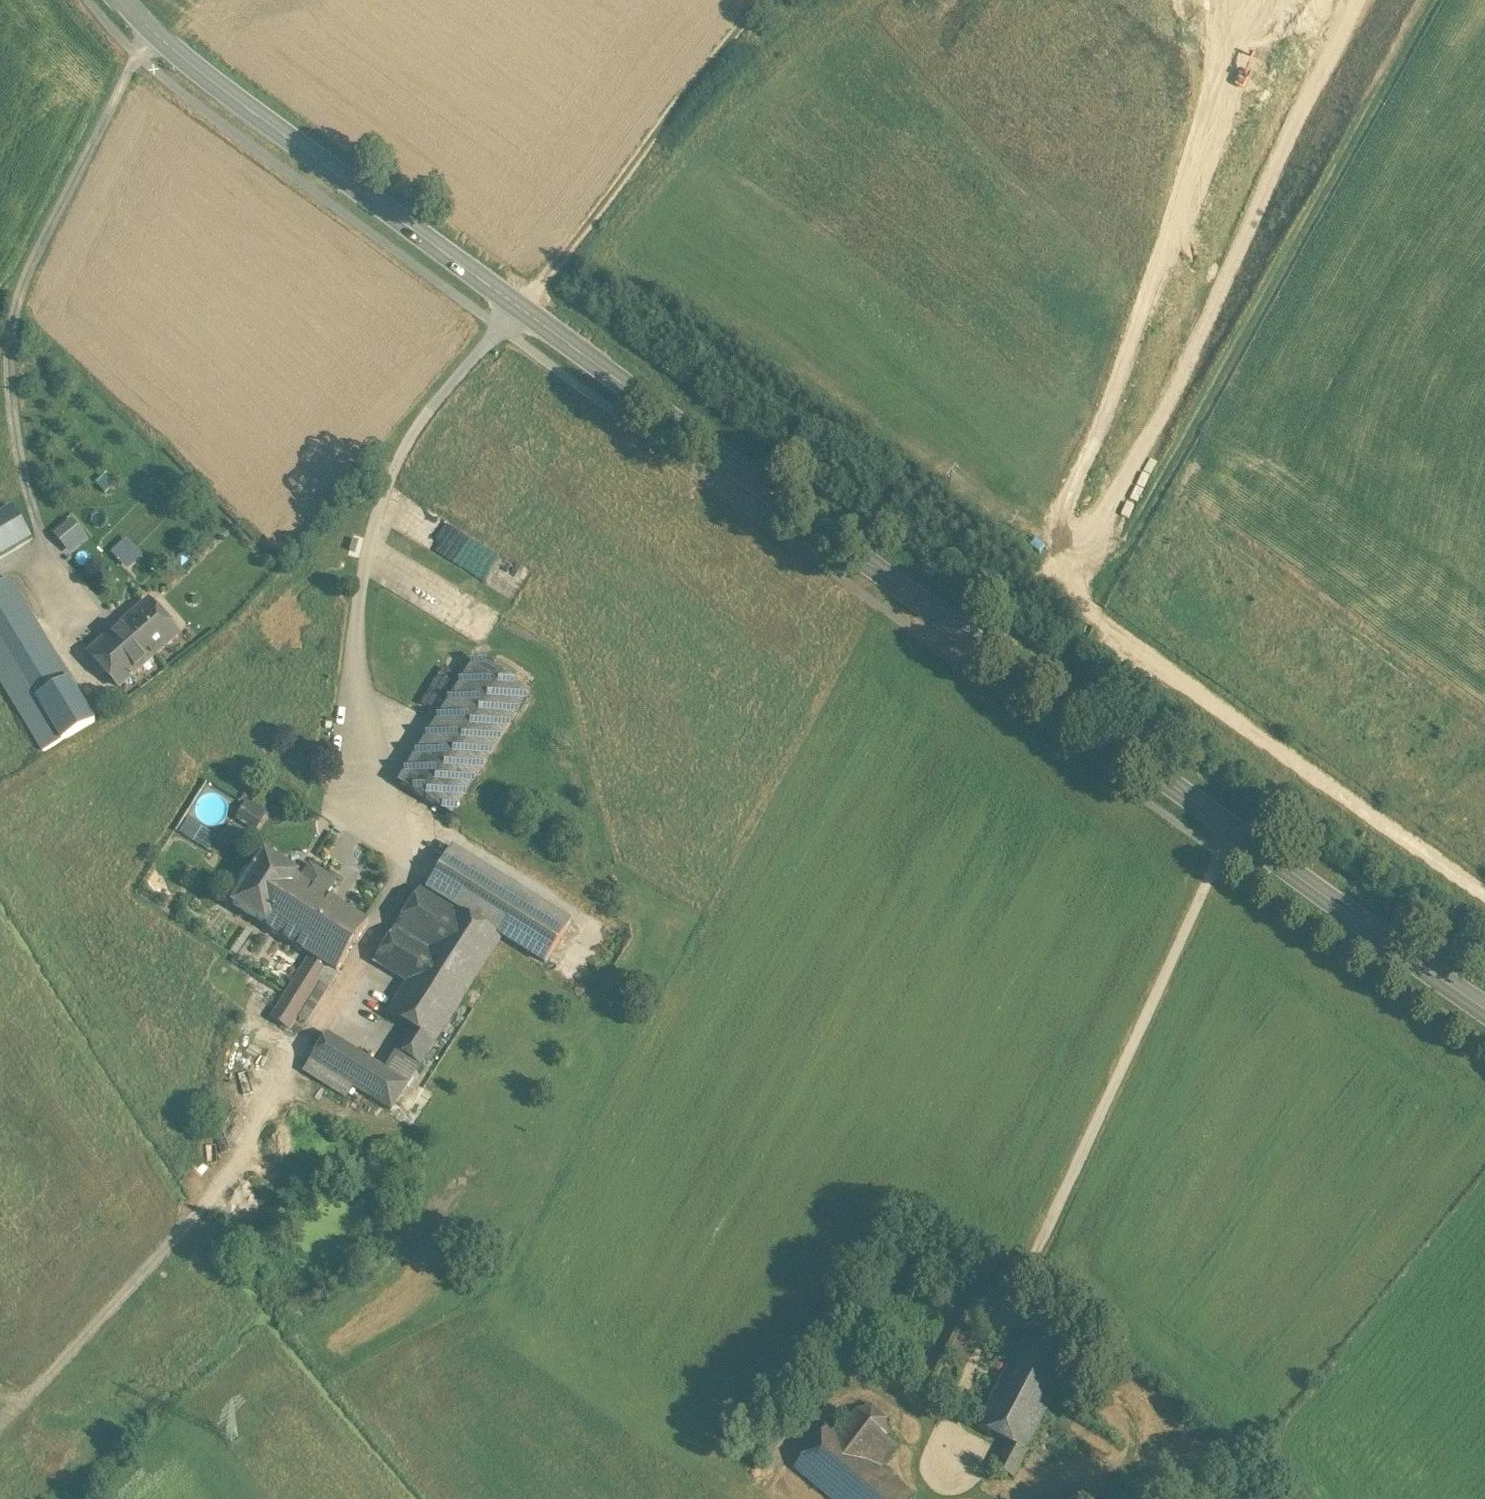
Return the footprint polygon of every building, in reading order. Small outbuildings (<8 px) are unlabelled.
[(0,517),(0,555),(30,538),(13,509),(0,517)] [(52,534),(69,554),(88,537),(70,517),(52,534)] [(125,568),(141,555),(127,537),(110,549),(125,568)] [(0,583),(0,636),(1,639),(23,626),(34,620),(8,578),(0,583)] [(149,602),(89,654),(119,687),(178,636),(149,602)] [(44,663),(23,626),(1,639),(37,698),(69,678),(55,656),(44,663)] [(476,662),(400,784),(451,816),(527,694),(476,662)] [(95,721),(69,678),(37,698),(62,741),(95,721)] [(62,741),(37,698),(17,709),(43,752),(62,741)] [(259,822),(265,812),(246,799),(239,809),(259,822)] [(331,832),(300,881),(316,891),(335,861),(351,871),(350,871),(386,894),(399,874),(331,832)] [(571,921),(452,848),(426,890),(545,964),(571,921)] [(297,877),(265,857),(234,906),(265,926),(296,878),(297,877)] [(335,861),(316,891),(332,901),(350,871),(351,871),(335,861)] [(300,881),(296,878),(265,926),(264,928),(310,957),(328,969),(337,974),(368,924),(332,901),(316,891),(300,881)] [(421,889),(374,963),(406,984),(454,909),(421,889)] [(406,984),(387,1014),(411,1029),(436,1045),(504,939),(454,909),(406,984)] [(328,969),(310,957),(271,1019),(289,1031),(319,984),(328,969)] [(328,969),(319,984),(329,989),(336,978),(335,977),(337,974),(328,969)] [(436,1045),(411,1029),(397,1052),(421,1067),(436,1045)] [(386,1071),(328,1035),(304,1072),(346,1098),(352,1088),(392,1112),(409,1085),(386,1071)] [(421,1067),(397,1052),(386,1071),(409,1085),(421,1067)] [(1072,1363),(1024,1338),(998,1388),(1045,1413),(1072,1363)] [(1045,1413),(998,1388),(977,1427),(1007,1442),(1025,1451),(1045,1413)] [(873,1409),(857,1412),(840,1433),(869,1457),(887,1437),(887,1421),(873,1409)] [(830,1424),(794,1468),(831,1498),(913,1498),(915,1496),(879,1466),(869,1457),(840,1433),(830,1424)] [(887,1437),(869,1457),(879,1466),(897,1445),(887,1437)] [(1025,1451),(1007,1442),(993,1469),(1013,1480),(1027,1453),(1025,1451)]
